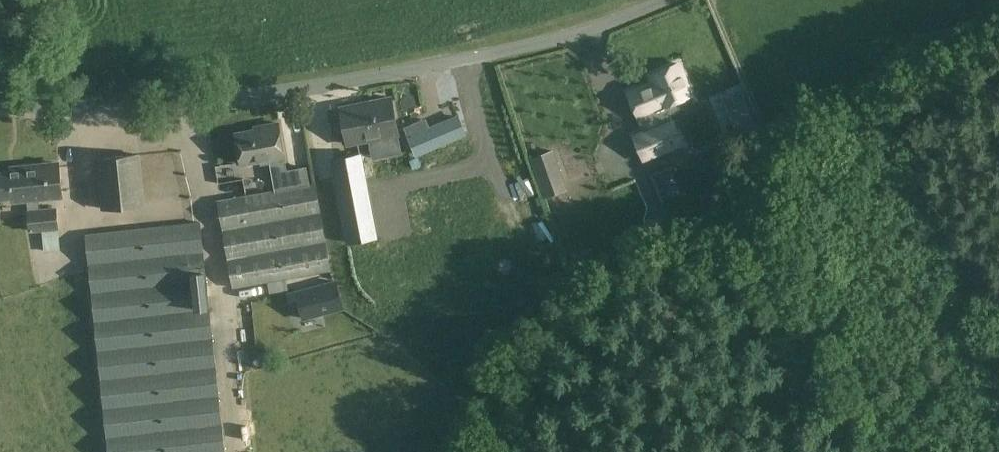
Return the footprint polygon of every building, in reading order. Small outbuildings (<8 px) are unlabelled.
[(650,74),(653,82),(630,92),(646,129),(634,134),(644,157),(681,141),(670,113),(697,103),(679,62),(650,74)] [(643,74),(624,81),(627,90),(646,83),(643,74)] [(752,126),(738,92),(723,99),(738,133),(752,126)] [(344,131),(346,146),(400,136),(392,96),(340,105),(343,120),(335,122),(337,133),(344,131)] [(459,113),(428,126),(424,117),(407,124),(418,150),(466,129),(459,113)] [(285,157),(279,122),(262,125),(263,128),(236,132),(241,162),(261,159),(262,162),(271,160),(275,189),(218,199),(234,287),(267,281),(286,278),(332,270),(316,181),(309,183),(307,167),(287,171),(284,157),(285,157)] [(538,143),(521,148),(530,172),(547,166),(538,143)] [(96,157),(101,208),(143,203),(138,153),(96,157)] [(348,242),(376,236),(360,153),(332,159),(348,242)] [(13,201),(64,195),(60,161),(15,166),(16,169),(0,171),(0,199),(13,197),(13,201)] [(562,180),(558,170),(538,177),(542,187),(562,180)] [(29,231),(58,229),(57,207),(27,209),(29,231)] [(83,230),(142,228),(141,218),(83,221),(83,230)] [(108,451),(226,451),(200,222),(84,234),(108,451)] [(288,289),(286,278),(267,281),(269,292),(288,289)] [(336,281),(290,294),(293,305),(301,303),(305,319),(343,308),(336,281)]
